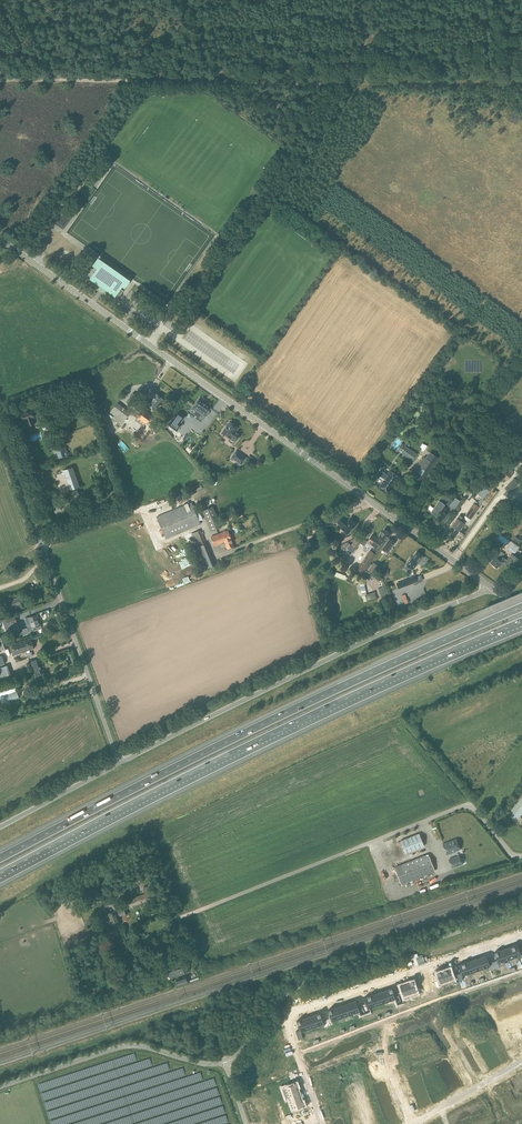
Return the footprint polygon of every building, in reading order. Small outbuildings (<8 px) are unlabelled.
[(104,291),(104,290),(117,299),(123,291),(121,289),(128,279),(117,271),(114,275),(111,273),(113,269),(99,259),(93,269),(90,267),(84,276),(100,287),(100,288),(104,291)] [(147,404),(155,410),(163,400),(152,391),(146,399),(149,401),(147,404)] [(133,393),(126,402),(132,406),(139,397),(133,393)] [(133,412),(123,404),(124,404),(119,400),(108,415),(125,427),(132,418),(130,416),(133,412)] [(210,408),(198,400),(194,406),(193,407),(193,408),(197,411),(205,416),(204,416),(205,416),(206,415),(207,416),(209,413),(208,412),(210,409),(210,408)] [(152,416),(142,408),(136,417),(146,424),(152,416)] [(25,412),(21,414),(23,421),(27,420),(27,422),(28,426),(35,423),(33,418),(34,417),(32,410),(28,411),(27,411),(25,411),(25,412)] [(185,419),(177,412),(169,423),(178,430),(183,423),(182,422),(185,419)] [(236,431),(238,428),(230,422),(226,429),(225,428),(223,431),(223,432),(223,433),(228,437),(229,436),(236,441),(240,434),(236,431)] [(180,445),(185,440),(178,433),(173,437),(180,445)] [(397,439),(393,443),(398,449),(402,445),(397,439)] [(405,444),(400,451),(413,461),(417,456),(418,454),(405,444)] [(57,450),(60,458),(69,455),(66,447),(57,450)] [(236,451),(231,457),(241,464),(246,458),(236,451)] [(424,457),(418,464),(421,466),(411,482),(413,483),(410,486),(417,490),(434,464),(424,457)] [(371,472),(379,478),(386,468),(378,462),(371,472)] [(70,490),(80,487),(73,467),(64,470),(70,490)] [(507,481),(512,475),(511,474),(514,471),(510,468),(508,470),(507,470),(502,476),(507,481)] [(393,484),(394,485),(399,477),(390,471),(385,478),(380,486),(388,491),(393,484)] [(505,488),(510,493),(519,483),(514,478),(505,488)] [(491,489),(485,483),(478,493),(483,498),(487,494),(491,489)] [(463,495),(469,499),(473,493),(467,489),(463,495)] [(71,492),(73,499),(80,497),(77,490),(71,492)] [(455,497),(452,501),(443,494),(431,512),(438,517),(439,515),(438,514),(440,510),(444,513),(442,517),(441,516),(439,519),(445,523),(450,514),(447,512),(449,509),(452,511),(460,500),(455,497)] [(201,524),(191,502),(157,516),(166,539),(201,524)] [(465,515),(469,518),(476,509),(477,509),(481,504),(478,502),(477,504),(475,502),(473,505),(465,515)] [(222,527),(213,506),(202,511),(211,531),(222,527)] [(230,521),(242,516),(241,512),(228,516),(230,521)] [(459,531),(464,523),(462,522),(464,518),(459,515),(457,518),(457,519),(452,526),(459,531)] [(341,528),(348,534),(357,524),(350,518),(347,522),(346,520),(342,516),(337,522),(342,527),(341,528)] [(386,542),(387,543),(382,548),(388,552),(395,543),(388,538),(391,534),(385,529),(379,537),(386,542)] [(208,568),(215,565),(206,544),(200,530),(191,534),(197,547),(194,548),(201,564),(199,564),(201,570),(208,568)] [(211,537),(215,546),(220,544),(222,547),(226,545),(227,549),(234,546),(228,531),(211,537)] [(385,542),(386,542),(379,537),(378,539),(372,534),(367,542),(376,548),(381,542),(383,544),(385,542)] [(346,548),(354,554),(363,540),(358,536),(352,545),(350,544),(346,548)] [(521,544),(514,538),(507,549),(514,554),(521,544)] [(363,573),(376,556),(376,555),(370,550),(357,569),(363,573)] [(410,558),(406,564),(413,569),(417,563),(418,564),(423,558),(422,557),(422,556),(417,552),(412,559),(410,558)] [(492,564),(497,567),(498,565),(499,566),(505,559),(498,554),(494,560),(492,564)] [(521,561),(511,554),(504,563),(514,570),(521,561)] [(405,587),(418,582),(415,576),(403,581),(405,587)] [(360,598),(367,596),(364,583),(357,584),(360,598)] [(373,595),(365,599),(368,605),(376,601),(373,595)] [(10,608),(21,604),(19,597),(12,600),(13,600),(8,602),(10,608)] [(8,626),(17,623),(14,615),(5,618),(8,626)] [(31,625),(39,622),(37,616),(30,619),(29,620),(31,625)] [(6,635),(5,635),(3,630),(0,631),(0,650),(10,647),(6,635)] [(33,648),(30,639),(11,645),(15,655),(33,648)] [(45,681),(42,674),(37,660),(30,662),(37,683),(45,681)] [(10,680),(5,666),(5,664),(0,665),(0,673),(3,682),(10,680)] [(13,710),(7,695),(16,692),(13,684),(0,689),(0,703),(4,714),(13,710)] [(508,814),(515,820),(521,813),(521,797),(508,814)] [(406,853),(424,846),(418,833),(401,841),(406,853)] [(446,858),(459,853),(456,843),(443,848),(446,858)] [(400,882),(433,871),(429,857),(396,867),(400,882)] [(451,869),(460,866),(457,857),(447,861),(451,869)] [(126,900),(128,904),(138,901),(146,898),(145,894),(126,900)] [(113,905),(114,909),(115,911),(106,914),(110,927),(121,923),(119,916),(128,913),(125,907),(121,908),(121,909),(116,911),(113,900),(103,903),(105,908),(113,905)] [(154,945),(157,944),(159,944),(160,946),(166,945),(165,942),(167,941),(166,937),(155,940),(152,941),(154,945)] [(511,947),(515,957),(514,957),(515,958),(521,956),(521,958),(521,952),(520,952),(517,944),(511,947)] [(511,947),(506,948),(509,959),(514,957),(515,957),(511,947)] [(506,948),(500,950),(504,961),(509,959),(506,948)] [(497,960),(493,962),(495,968),(505,965),(504,961),(500,950),(494,952),(497,960)] [(486,955),(480,957),(483,968),(484,969),(490,967),(491,970),(495,968),(493,962),(489,963),(486,955)] [(480,957),(474,959),(478,970),(483,968),(480,957)] [(474,959),(469,961),(473,972),(473,971),(478,970),(474,959)] [(469,961),(464,963),(468,973),(467,973),(468,975),(474,973),(473,971),(473,972),(469,961)] [(468,973),(464,963),(458,965),(460,973),(456,974),(459,981),(463,980),(461,975),(467,973),(468,973)] [(450,968),(443,970),(447,980),(453,978),(455,982),(459,981),(456,974),(452,976),(452,975),(450,968)] [(439,980),(434,982),(438,988),(442,987),(440,983),(447,980),(443,970),(437,972),(439,980)] [(87,986),(86,981),(90,980),(89,977),(81,979),(83,988),(88,988),(89,994),(95,992),(94,988),(90,989),(89,985),(87,986)] [(178,985),(188,982),(186,977),(176,980),(178,985)] [(413,981),(406,983),(411,996),(417,994),(418,995),(423,993),(419,987),(415,988),(413,981)] [(402,993),(398,994),(401,1001),(405,1000),(404,998),(411,996),(406,983),(400,985),(402,993)] [(401,1003),(398,994),(394,996),(392,988),(385,990),(389,1001),(395,998),(397,1005),(401,1003)] [(389,1001),(385,990),(380,992),(384,1002),(389,1001)] [(384,1002),(380,992),(375,994),(379,1004),(384,1002)] [(379,1004),(375,994),(370,995),(374,1006),(379,1004)] [(374,1006),(370,995),(364,998),(366,1005),(362,1007),(365,1013),(369,1012),(367,1008),(374,1006)] [(354,1016),(360,1013),(361,1015),(365,1013),(362,1007),(358,1008),(356,1000),(349,1003),(353,1013),(354,1016)] [(517,1002),(512,1004),(516,1016),(521,1014),(517,1002)] [(344,1004),(348,1015),(353,1013),(349,1003),(344,1004)] [(344,1004),(339,1006),(343,1017),(348,1015),(344,1004)] [(512,1004),(507,1006),(511,1018),(516,1016),(512,1004)] [(334,1008),(338,1018),(343,1017),(339,1006),(334,1008)] [(507,1006),(502,1007),(506,1019),(511,1018),(507,1006)] [(502,1007),(496,1009),(500,1021),(506,1019),(502,1007)] [(330,1018),(326,1019),(329,1026),(333,1024),(331,1020),(337,1018),(338,1018),(334,1008),(328,1010),(330,1018)] [(320,1013),(313,1015),(315,1021),(317,1027),(318,1028),(324,1026),(325,1027),(329,1026),(326,1019),(323,1021),(320,1013)] [(477,1014),(470,1016),(471,1019),(465,1021),(468,1029),(481,1025),(477,1014)] [(313,1015),(308,1017),(312,1028),(317,1027),(315,1021),(313,1015)] [(308,1017),(303,1019),(307,1030),(307,1032),(313,1030),(312,1028),(308,1017)] [(300,1030),(296,1031),(299,1040),(303,1038),(301,1032),(307,1030),(303,1019),(297,1021),(300,1030)] [(440,1036),(436,1028),(425,1034),(429,1040),(423,1043),(426,1048),(436,1042),(435,1039),(440,1036)] [(485,1037),(474,1043),(477,1048),(488,1042),(485,1037)] [(402,1041),(390,1045),(393,1054),(400,1052),(401,1054),(412,1051),(410,1046),(405,1048),(402,1041)] [(436,1042),(426,1048),(428,1052),(434,1049),(437,1055),(448,1049),(443,1041),(437,1044),(436,1042)] [(488,1042),(477,1048),(480,1053),(491,1047),(488,1042)] [(491,1047),(480,1053),(482,1057),(493,1051),(491,1047)] [(412,1051),(401,1054),(402,1057),(396,1060),(399,1068),(410,1064),(408,1057),(414,1055),(412,1051)] [(493,1051),(482,1057),(485,1062),(496,1056),(493,1051)] [(373,1054),(369,1055),(374,1067),(380,1065),(376,1053),(373,1054)] [(369,1055),(364,1057),(369,1069),(374,1067),(369,1055)] [(496,1056),(485,1062),(488,1067),(498,1061),(496,1056)] [(364,1057),(359,1059),(364,1071),(369,1069),(364,1057)] [(439,1059),(432,1063),(434,1067),(437,1066),(441,1072),(451,1066),(447,1058),(440,1062),(439,1059)] [(359,1059),(354,1061),(359,1073),(364,1071),(359,1059)] [(354,1061),(348,1063),(353,1075),(359,1073),(354,1061)] [(498,1061),(488,1067),(491,1072),(501,1066),(498,1061)] [(413,1069),(406,1072),(409,1081),(421,1077),(418,1070),(421,1069),(419,1064),(412,1067),(413,1069)] [(341,1066),(335,1069),(339,1080),(345,1078),(341,1066)] [(451,1066),(441,1072),(444,1079),(455,1073),(451,1066)] [(335,1069),(330,1071),(334,1082),(339,1080),(335,1069)] [(330,1071),(325,1073),(329,1084),(334,1082),(330,1071)] [(325,1073),(320,1075),(324,1086),(329,1084),(325,1073)] [(455,1073),(444,1079),(448,1085),(459,1079),(455,1073)] [(316,1076),(314,1078),(318,1089),(324,1086),(320,1075),(316,1076)] [(513,1090),(517,1098),(521,1095),(521,1083),(518,1076),(517,1077),(519,1079),(513,1082),(516,1088),(513,1090)] [(421,1077),(409,1081),(411,1088),(423,1084),(421,1077)] [(459,1079),(448,1085),(452,1092),(463,1086),(459,1079)] [(387,1082),(375,1086),(377,1093),(389,1089),(387,1082)] [(284,1094),(297,1089),(296,1086),(298,1086),(296,1083),(282,1088),(284,1094)] [(423,1084),(411,1088),(414,1095),(426,1090),(423,1084)] [(289,1098),(299,1094),(297,1089),(284,1094),(286,1099),(289,1098)] [(389,1089),(377,1093),(379,1098),(391,1094),(389,1089)] [(426,1090),(414,1095),(416,1102),(428,1097),(426,1090)] [(289,1098),(290,1103),(301,1099),(299,1094),(289,1098)] [(391,1094),(379,1098),(381,1103),(393,1099),(391,1094)] [(502,1094),(492,1098),(502,1118),(511,1114),(502,1094)] [(428,1097),(416,1102),(419,1110),(431,1105),(428,1097)] [(475,1097),(467,1102),(474,1113),(479,1110),(482,1113),(486,1110),(482,1104),(479,1105),(475,1097)] [(290,1103),(292,1109),(304,1105),(303,1101),(302,1102),(301,1099),(290,1103)] [(393,1099),(381,1103),(383,1108),(394,1104),(393,1099)] [(335,1101),(323,1105),(325,1110),(337,1106),(335,1101)] [(467,1102),(460,1106),(464,1114),(462,1115),(466,1122),(470,1120),(468,1116),(474,1113),(467,1102)] [(394,1104),(383,1108),(384,1113),(396,1109),(394,1104)] [(337,1106),(325,1110),(327,1115),(338,1111),(337,1106)] [(396,1109),(384,1113),(387,1119),(399,1115),(396,1109)] [(447,1113),(454,1123),(459,1121),(461,1123),(462,1123),(466,1122),(462,1115),(459,1117),(455,1109),(447,1113)] [(338,1111),(327,1115),(329,1120),(340,1116),(338,1111)] [(440,1117),(444,1123),(454,1123),(447,1113),(440,1117)] [(329,1120),(330,1123),(334,1123),(342,1121),(340,1116),(329,1120)]
